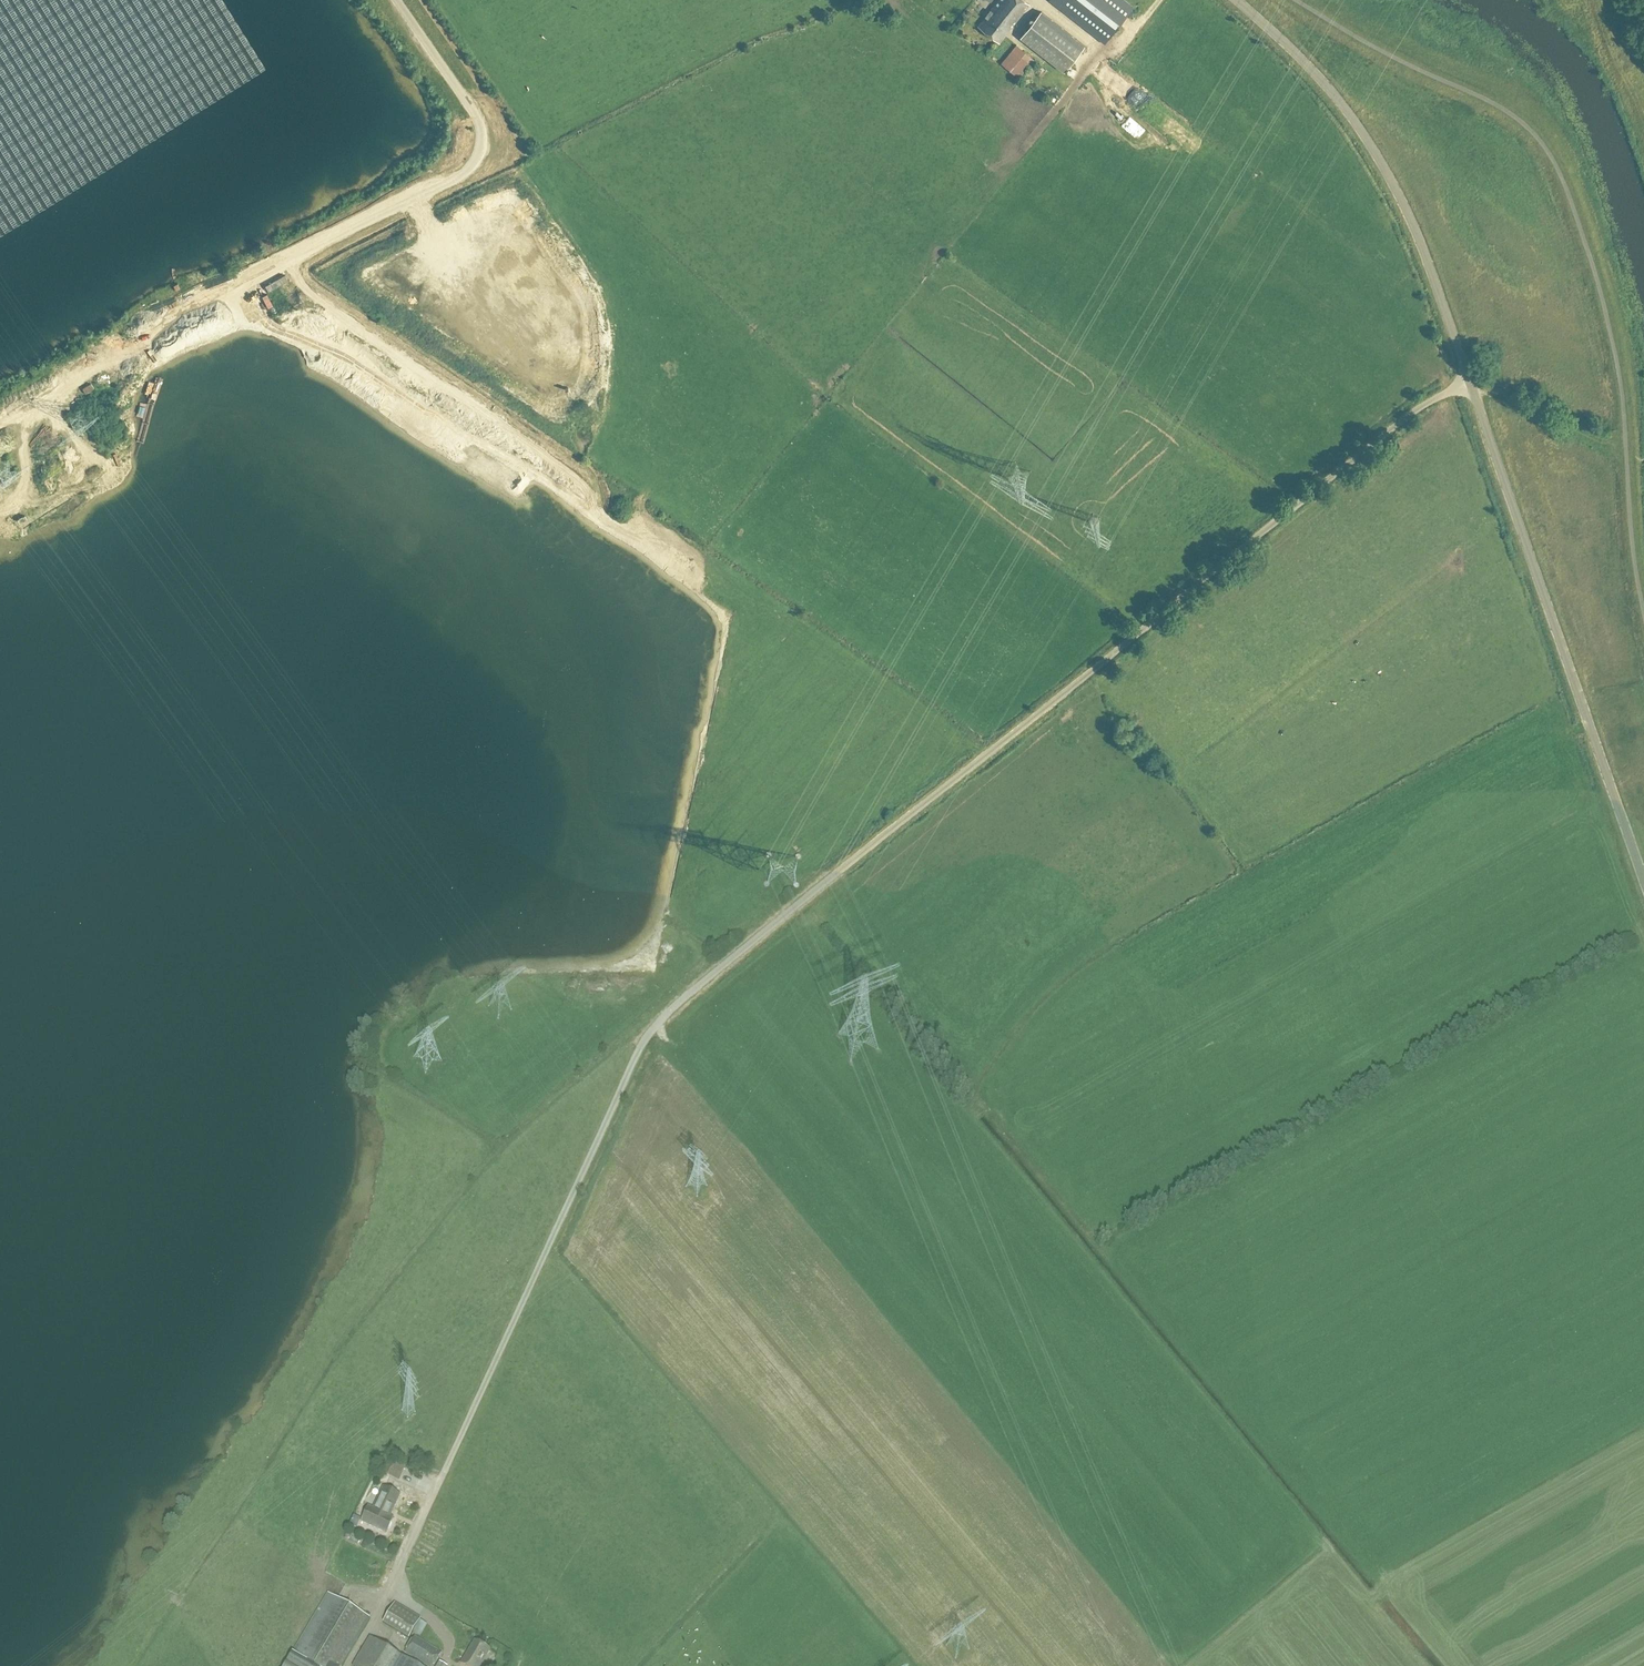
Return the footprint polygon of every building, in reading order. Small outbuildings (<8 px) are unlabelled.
[(1029,4),(1024,0),(998,0),(977,26),(999,43),(1029,4)] [(1104,43),(1133,6),(1125,0),(1050,0),(1104,43)] [(1084,45),(1041,11),(1020,37),(1064,71),(1084,45)] [(1016,44),(1001,63),(1019,78),(1034,59),(1016,44)] [(269,293),(289,282),(285,276),(266,287),(269,293)] [(111,327),(105,330),(109,339),(116,336),(111,327)] [(69,523),(69,516),(54,516),(53,530),(65,530),(66,523),(69,523)] [(406,1466),(394,1461),(381,1455),(375,1469),(390,1476),(388,1481),(396,1485),(398,1480),(400,1480),(406,1466)] [(386,1515),(395,1495),(383,1489),(374,1509),(368,1506),(361,1521),(387,1533),(388,1529),(391,1528),(393,1524),(392,1522),(393,1518),(386,1515)] [(369,1616),(329,1593),(286,1665),(340,1665),(369,1616)] [(409,1638),(421,1618),(395,1603),(383,1622),(409,1638)] [(442,1652),(415,1636),(405,1652),(428,1665),(433,1665),(442,1652)] [(371,1637),(354,1665),(420,1665),(371,1637)] [(490,1649),(474,1640),(461,1663),(466,1665),(480,1665),(490,1649)]
